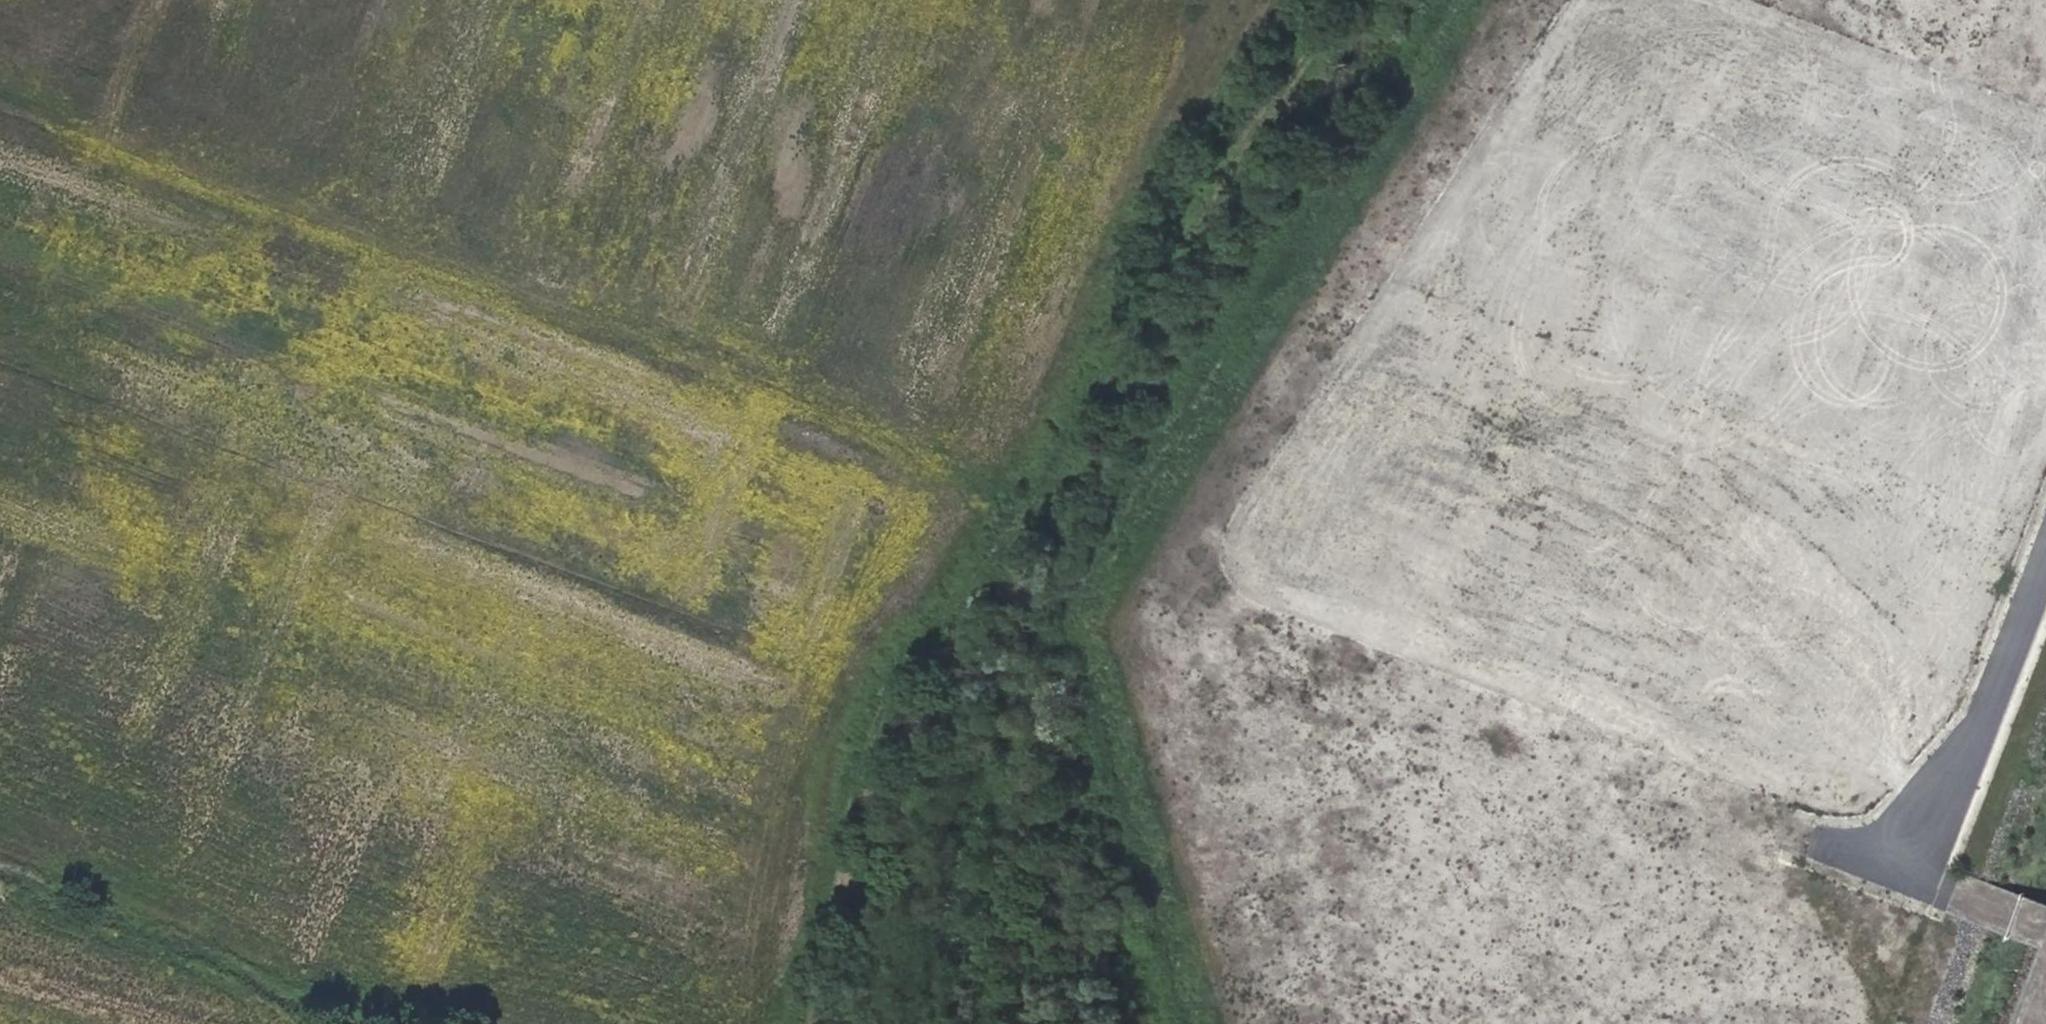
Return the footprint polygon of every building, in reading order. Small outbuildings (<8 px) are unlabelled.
[(1346,618),(1382,626),(1347,613),(1346,618)]
